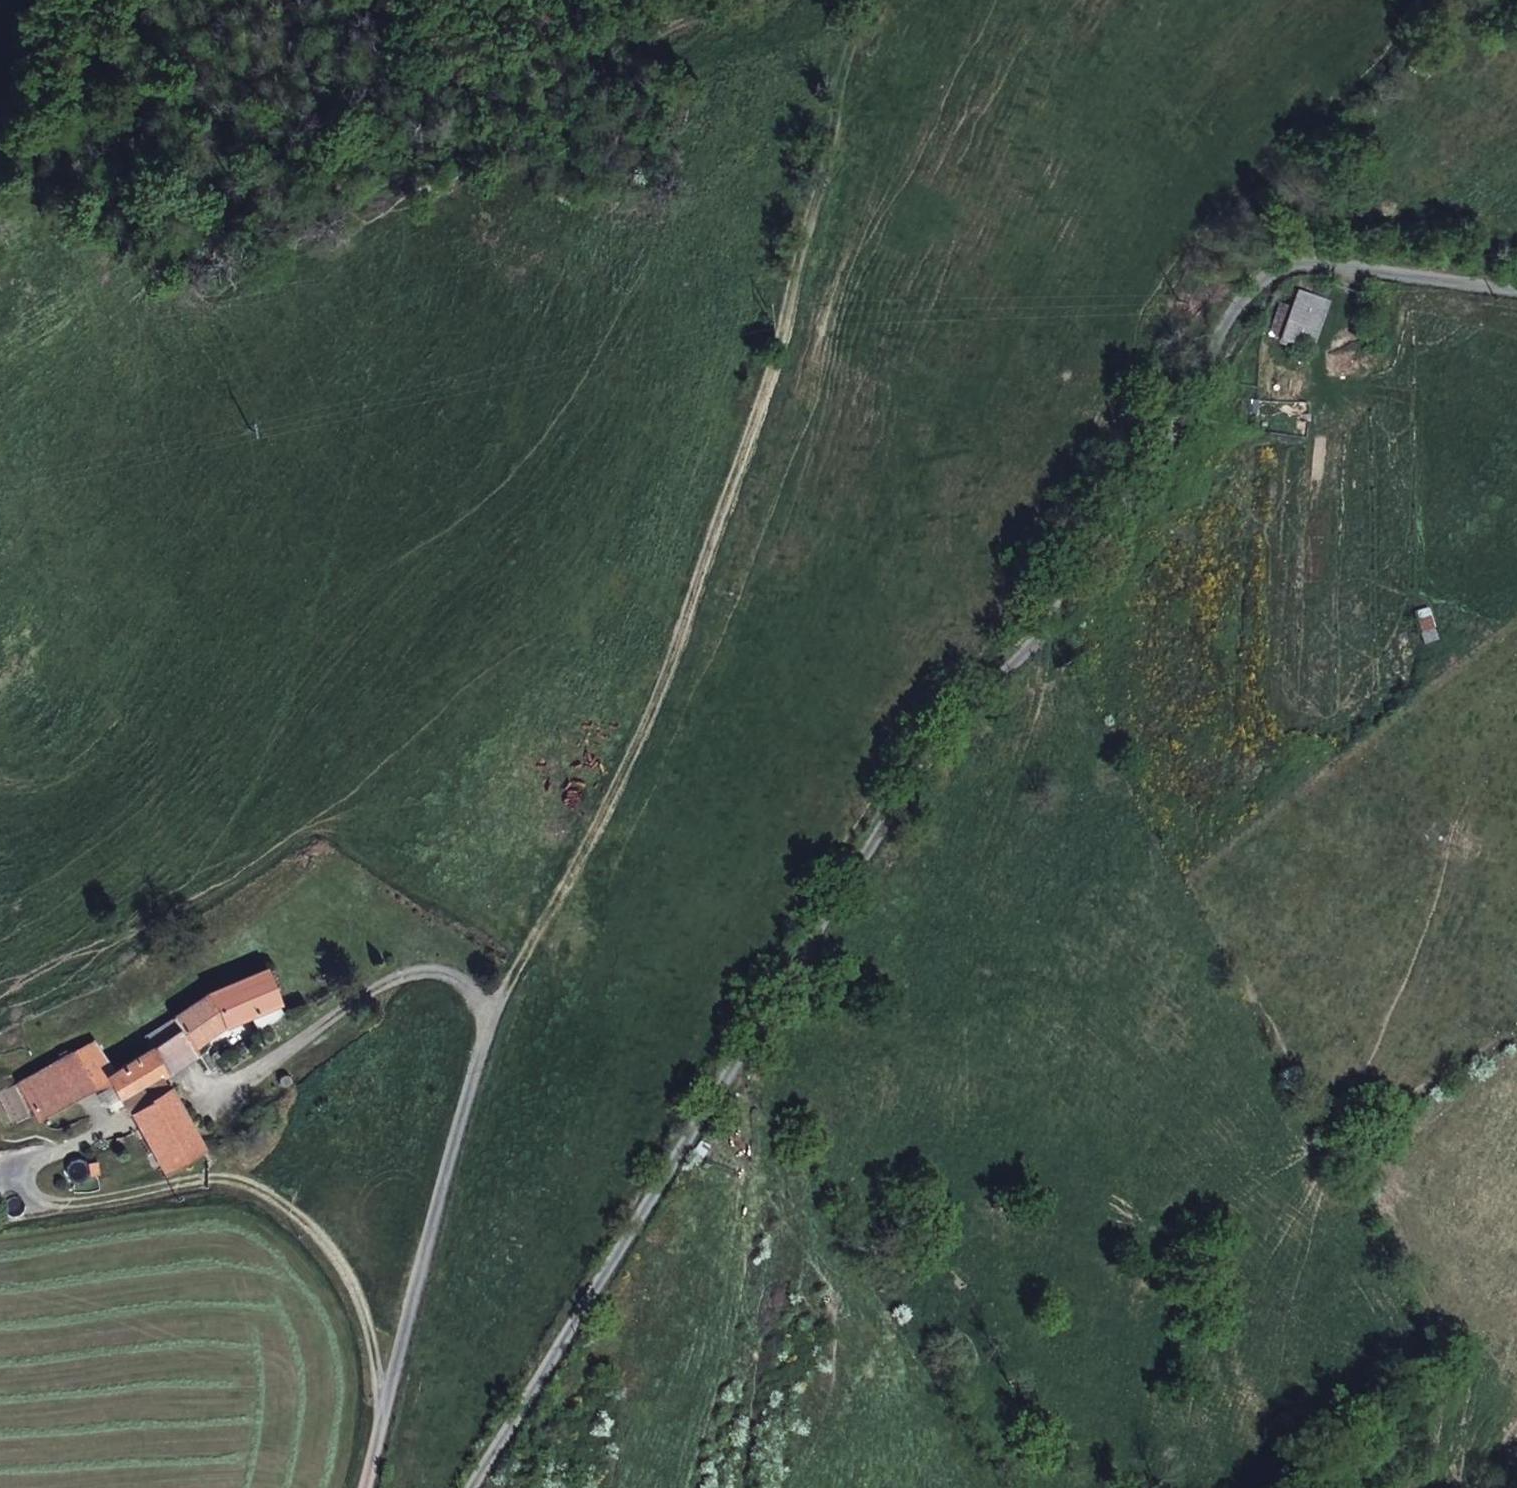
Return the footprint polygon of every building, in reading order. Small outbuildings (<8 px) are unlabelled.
[(1297,291),(1280,340),(1310,352),(1329,302),(1297,291)] [(180,1029),(147,1051),(163,1077),(164,1076),(166,1079),(199,1056),(195,1049),(237,1015),(241,1017),(251,1013),(278,1001),(267,970),(209,992),(209,995),(172,1017),(180,1029)] [(278,1001),(251,1013),(261,1032),(284,1015),(278,1001)] [(92,1042),(77,1051),(98,1090),(114,1081),(123,1097),(126,1096),(167,1176),(206,1152),(163,1077),(147,1051),(114,1073),(92,1042)] [(77,1051),(20,1081),(41,1120),(98,1090),(77,1051)]
